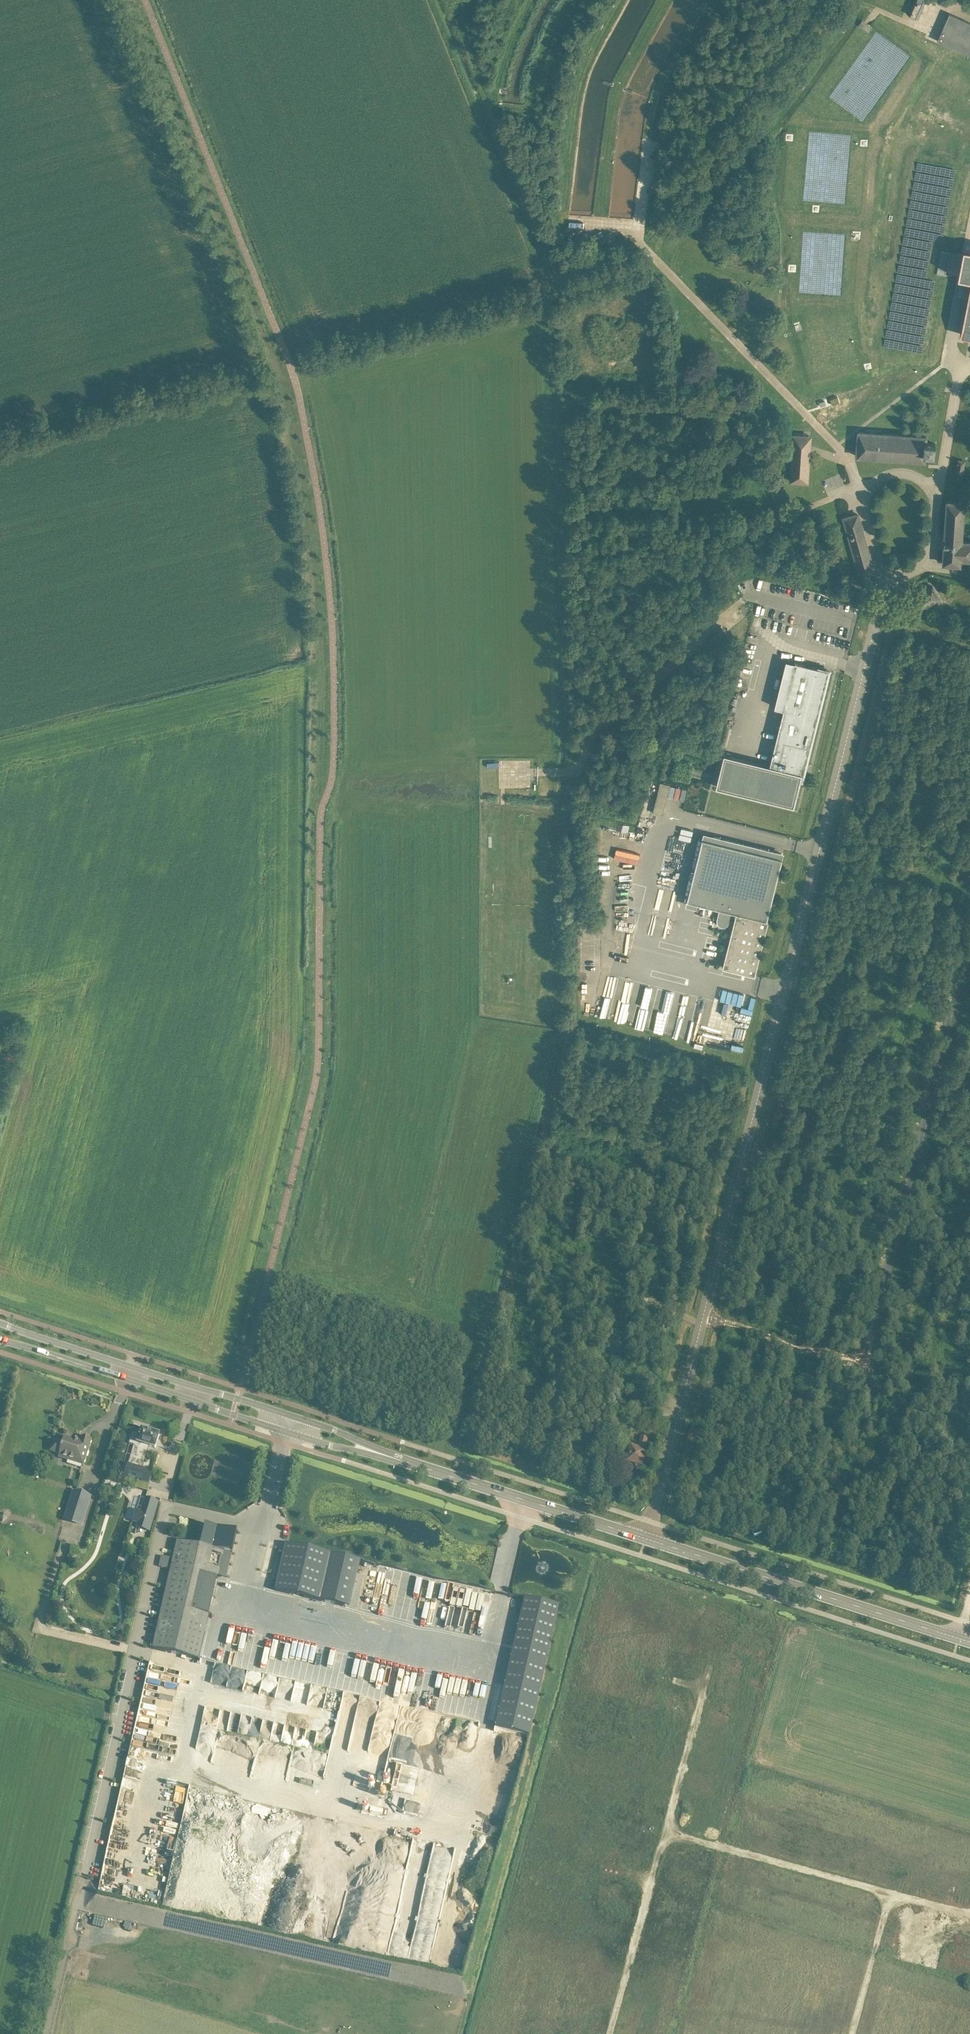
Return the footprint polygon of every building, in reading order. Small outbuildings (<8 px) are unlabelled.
[(919,18),(927,0),(912,0),(907,13),(919,18)] [(937,40),(969,55),(969,22),(949,13),(937,40)] [(873,27),(865,21),(862,19),(859,25),(869,32),(873,27)] [(859,25),(801,104),(819,117),(868,121),(914,57),(873,27),(869,32),(859,25)] [(789,127),(781,207),(859,214),(866,134),(789,127)] [(915,159),(897,253),(939,262),(941,248),(950,250),(966,169),(961,168),(915,159)] [(794,228),(789,293),(852,299),(858,234),(794,228)] [(963,245),(957,276),(969,278),(969,247),(963,245)] [(939,262),(937,272),(945,273),(950,250),(941,248),(939,262)] [(897,253),(879,348),(929,358),(945,273),(937,272),(939,262),(897,253)] [(959,337),(969,339),(969,281),(959,337)] [(929,464),(934,464),(935,443),(926,442),(926,436),(882,433),(882,430),(866,429),(866,432),(858,431),(857,455),(929,460),(929,464)] [(811,435),(807,435),(794,434),(791,480),(808,481),(811,435)] [(959,459),(956,472),(962,473),(965,460),(959,459)] [(964,505),(964,502),(947,501),(943,563),(960,564),(960,558),(969,559),(969,541),(961,540),(964,505)] [(863,586),(870,584),(867,573),(874,571),(858,513),(844,517),(863,586)] [(716,638),(725,630),(721,625),(711,632),(716,638)] [(795,805),(822,697),(779,687),(774,706),(784,708),(770,764),(724,753),(716,785),(795,805)] [(659,781),(651,811),(663,814),(669,794),(680,797),(683,787),(659,781)] [(782,857),(773,855),(702,837),(685,905),(696,908),(697,902),(720,907),(717,919),(717,922),(719,924),(722,926),(725,926),(728,924),(729,922),(730,920),(734,921),(732,930),(723,967),(745,972),(755,975),(769,919),(767,919),(782,857)] [(658,989),(652,1031),(663,1032),(666,1012),(665,1012),(668,990),(658,989)] [(600,1016),(609,1017),(610,1003),(620,1004),(621,999),(602,997),(600,1016)] [(660,1418),(662,1411),(645,1407),(643,1413),(660,1418)] [(121,1475),(118,1483),(126,1485),(128,1477),(138,1480),(136,1488),(148,1492),(150,1484),(148,1484),(152,1472),(142,1469),(148,1449),(149,1446),(155,1448),(160,1435),(142,1429),(140,1437),(135,1435),(132,1444),(135,1445),(130,1462),(126,1473),(125,1477),(121,1475)] [(84,1465),(89,1449),(92,1439),(83,1436),(81,1442),(65,1438),(63,1443),(54,1440),(51,1451),(60,1454),(59,1457),(84,1465)] [(638,1449),(631,1447),(627,1463),(643,1467),(646,1451),(644,1451),(647,1439),(641,1437),(638,1449)] [(66,1519),(81,1524),(90,1497),(74,1492),(66,1519)] [(149,1531),(152,1518),(148,1517),(150,1512),(142,1509),(141,1513),(137,1512),(134,1521),(139,1522),(137,1527),(149,1531)] [(178,1541),(153,1649),(199,1660),(218,1577),(221,1564),(229,1565),(227,1572),(228,1572),(236,1533),(216,1529),(214,1537),(206,1535),(205,1539),(200,1538),(199,1546),(178,1541)] [(331,1554),(286,1544),(276,1591),(321,1601),(331,1554)] [(361,1698),(397,1706),(423,1575),(376,1566),(371,1590),(382,1592),(361,1698)] [(525,1598),(496,1729),(530,1736),(560,1606),(525,1598)] [(236,1646),(246,1648),(248,1642),(250,1642),(255,1643),(257,1634),(239,1630),(236,1646)] [(287,1647),(285,1665),(302,1667),(300,1677),(312,1679),(313,1672),(322,1673),(325,1648),(312,1647),(310,1661),(305,1660),(306,1650),(287,1647)] [(349,1673),(353,1655),(333,1650),(328,1668),(349,1673)] [(320,1693),(321,1688),(294,1681),(289,1701),(292,1701),(293,1698),(307,1702),(307,1698),(313,1699),(315,1692),(320,1693)] [(662,1889),(658,1901),(665,1903),(668,1891),(662,1889)] [(95,1933),(101,1911),(93,1909),(86,1930),(95,1933)]
